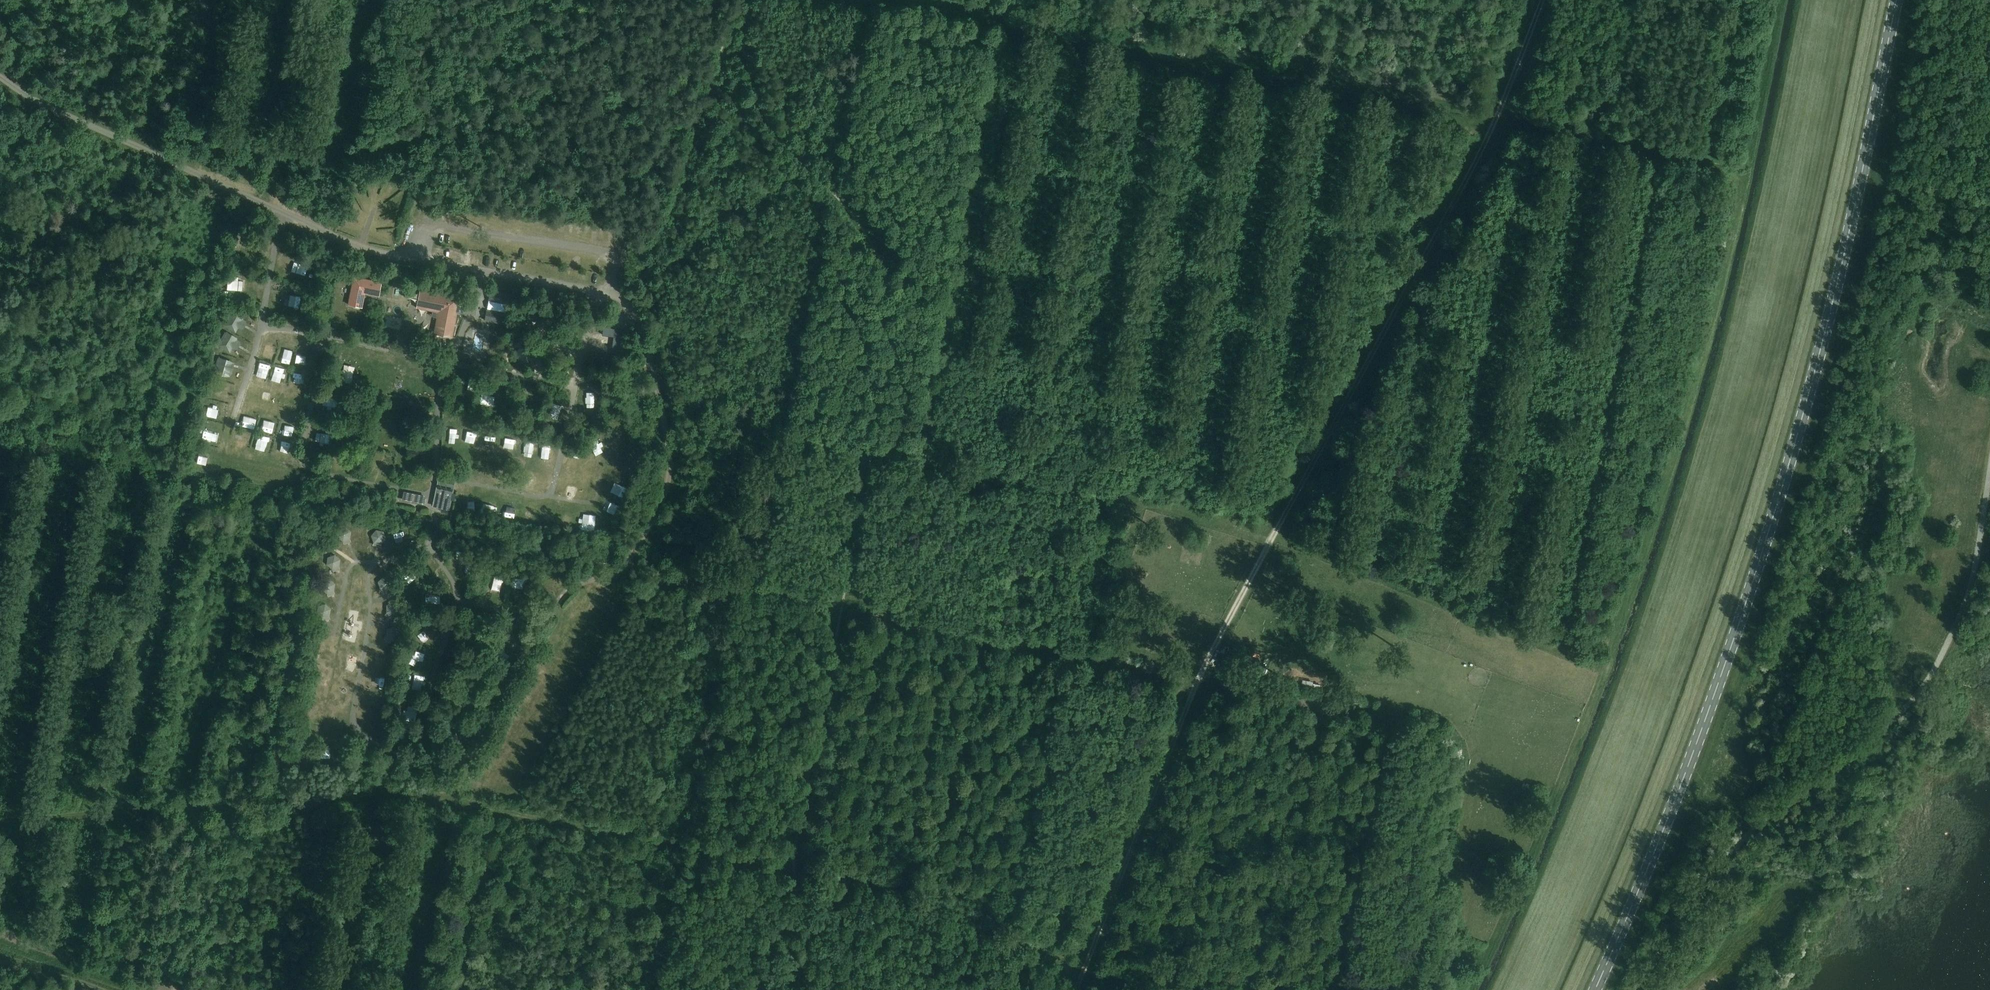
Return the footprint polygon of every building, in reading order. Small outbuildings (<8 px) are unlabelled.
[(365,293),(378,296),(381,282),(353,277),(348,304),(362,307),(365,293)] [(420,290),(416,307),(438,312),(434,333),(452,337),(459,297),(420,290)] [(511,296),(490,292),(489,301),(509,305),(511,296)] [(487,310),(485,319),(506,323),(508,314),(487,310)] [(302,327),(303,320),(275,315),(274,322),(302,327)] [(270,360),(277,363),(279,358),(272,355),(270,360)] [(238,356),(229,360),(232,366),(240,363),(238,356)] [(228,412),(231,403),(223,400),(219,408),(228,412)] [(305,430),(307,420),(297,418),(295,428),(305,430)] [(230,442),(217,442),(217,450),(229,451),(230,442)] [(290,475),(293,467),(285,464),(283,473),(290,475)] [(439,479),(433,505),(447,508),(453,482),(439,479)] [(425,497),(403,493),(402,499),(424,503),(425,497)] [(386,536),(396,534),(393,521),(383,523),(386,536)] [(352,525),(355,535),(363,533),(360,523),(352,525)] [(336,549),(342,564),(352,560),(347,545),(336,549)] [(425,643),(421,650),(429,654),(432,646),(425,643)]
